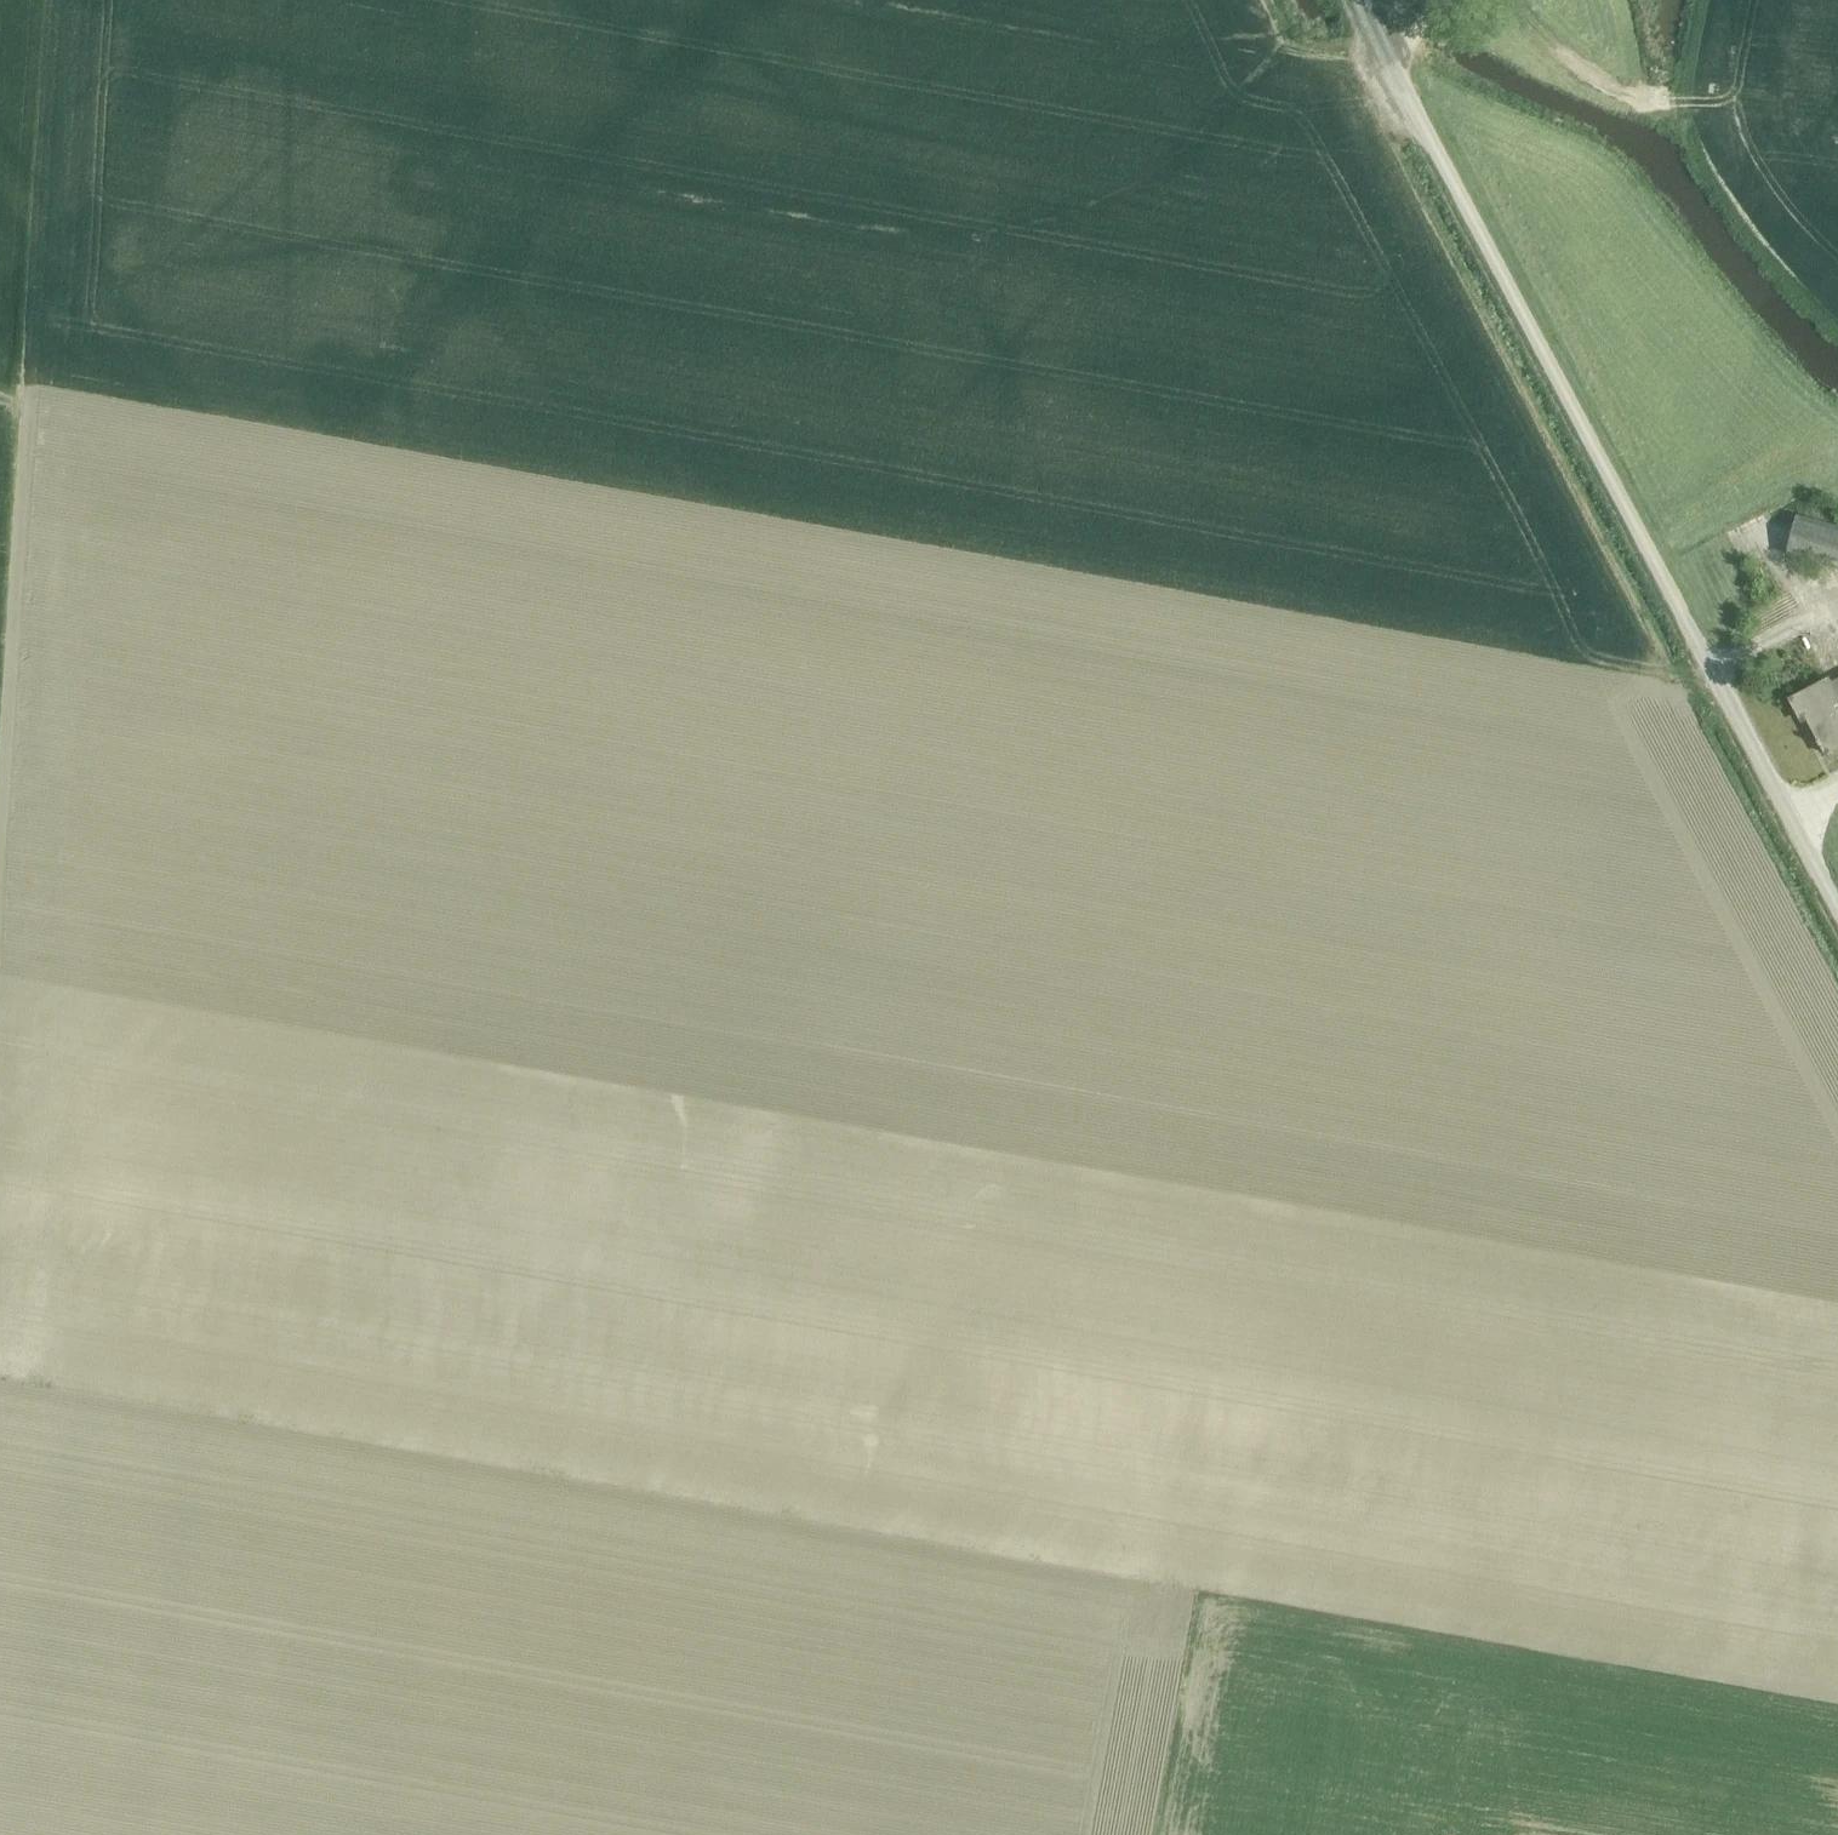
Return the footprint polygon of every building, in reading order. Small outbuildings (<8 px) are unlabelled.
[(1796,517),(1786,554),(1837,568),(1837,529),(1796,517)] [(1831,683),(1829,679),(1789,700),(1799,718),(1804,715),(1825,755),(1837,748),(1837,679),(1831,683)]
